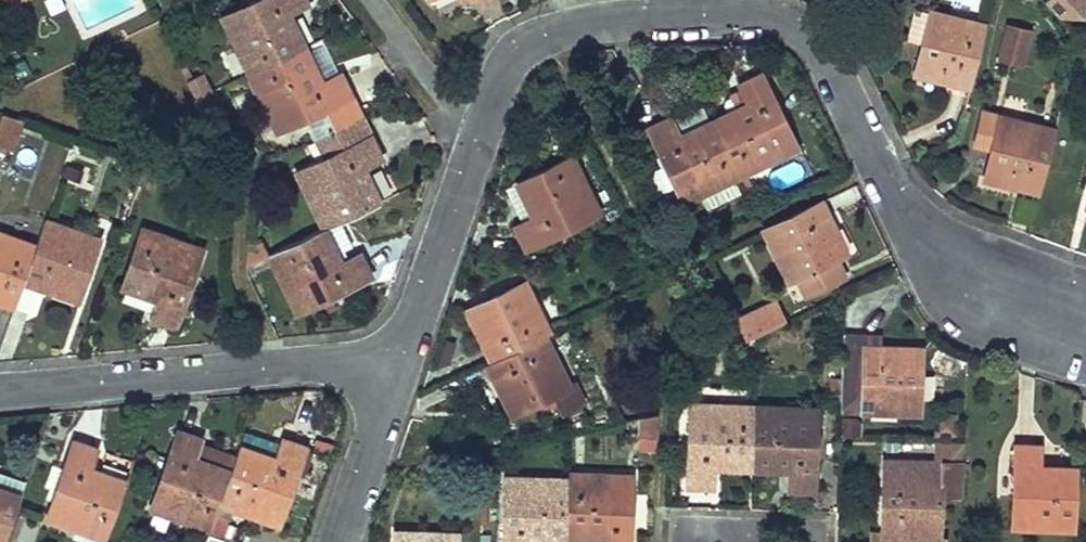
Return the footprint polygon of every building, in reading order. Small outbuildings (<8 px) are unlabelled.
[(306,2),(305,0),(256,0),(221,17),(248,74),(304,47),(287,12),(306,2)] [(1070,24),(1085,9),(1085,0),(1048,0),(1070,24)] [(970,87),(985,24),(930,11),(915,71),(931,76),(954,81),(953,83),(970,87)] [(907,43),(920,45),(925,13),(911,12),(907,43)] [(1021,63),(1029,31),(1008,26),(1000,57),(1021,63)] [(304,117),(314,138),(361,116),(340,73),(338,73),(321,82),(317,73),(334,65),(323,43),(306,52),(304,47),(248,74),(276,131),(304,117)] [(334,65),(317,73),(321,82),(338,73),(334,65)] [(210,92),(200,72),(186,79),(195,99),(210,92)] [(749,78),(739,83),(742,90),(732,95),(738,107),(713,119),(741,174),(797,147),(774,99),(773,99),(760,72),(749,78)] [(670,122),(668,118),(647,128),(660,154),(659,154),(665,165),(675,186),(683,203),(700,194),(707,209),(740,192),(734,178),(741,174),(713,119),(709,121),(702,107),(670,122)] [(1000,180),(1023,185),(1022,188),(1039,192),(1054,129),(982,111),(974,143),(991,147),(984,176),(1000,180)] [(0,116),(0,147),(11,151),(22,120),(1,113),(0,116)] [(295,171),(322,228),(378,201),(361,166),(380,157),(361,116),(314,138),(324,158),(295,171)] [(550,236),(551,236),(599,212),(571,155),(504,188),(517,214),(521,224),(514,227),(524,249),(550,236)] [(665,165),(649,172),(660,193),(675,186),(665,165)] [(822,201),(764,229),(788,281),(798,276),(806,293),(843,276),(835,258),(845,254),(837,237),(827,218),(830,217),(822,201)] [(40,285),(77,298),(98,239),(44,220),(35,246),(14,307),(28,312),(37,287),(39,287),(40,285)] [(122,285),(158,298),(151,318),(173,326),(183,299),(184,299),(202,248),(143,227),(122,285)] [(371,275),(361,254),(341,263),(324,228),(269,254),(296,311),(345,288),(344,288),(371,275)] [(14,307),(35,246),(0,233),(0,302),(14,307)] [(262,241),(247,248),(245,266),(269,254),(262,241)] [(491,361),(545,335),(550,332),(525,281),(468,308),(477,326),(486,344),(483,346),(491,361)] [(774,301),(735,320),(744,341),(755,335),(784,322),(774,301)] [(865,335),(843,334),(841,401),(862,402),(862,410),(919,412),(919,350),(901,349),(881,348),(881,346),(879,346),(865,345),(865,335)] [(494,379),(496,378),(513,414),(538,402),(543,412),(558,404),(561,411),(583,400),(574,381),(569,384),(545,335),(491,361),(486,363),(494,379)] [(879,335),(865,335),(865,345),(879,346),(879,335)] [(862,402),(841,401),(840,409),(862,410),(862,402)] [(712,465),(751,467),(753,405),(690,403),(688,456),(687,486),(696,486),(711,487),(712,465)] [(753,405),(751,467),(790,468),(790,490),(805,490),(813,490),(814,461),(815,461),(816,407),(753,405)] [(630,418),(631,453),(658,453),(657,418),(630,418)] [(956,420),(933,422),(935,438),(957,436),(956,420)] [(168,459),(167,458),(150,509),(210,530),(218,504),(235,457),(198,444),(200,439),(178,431),(168,459)] [(278,525),(296,474),(295,474),(305,446),(283,439),(281,445),(244,432),(235,457),(218,504),(278,525)] [(65,468),(64,467),(46,518),(106,539),(126,481),(90,468),(96,448),(86,444),(74,440),(65,468)] [(881,541),(943,541),(944,535),(940,535),(940,494),(962,495),(963,463),(964,442),(937,441),(936,462),(885,460),(881,541)] [(1013,527),(1076,529),(1078,467),(1039,466),(1039,445),(1015,444),(1014,473),(1013,527)] [(25,482),(0,473),(0,541),(4,541),(25,482)] [(630,528),(632,475),(568,473),(568,478),(566,534),(605,536),(605,541),(629,541),(629,528),(630,528)] [(503,529),(504,529),(503,541),(527,541),(527,538),(566,540),(566,534),(568,478),(505,476),(503,529)] [(394,541),(457,541),(457,532),(394,530),(394,541)]
